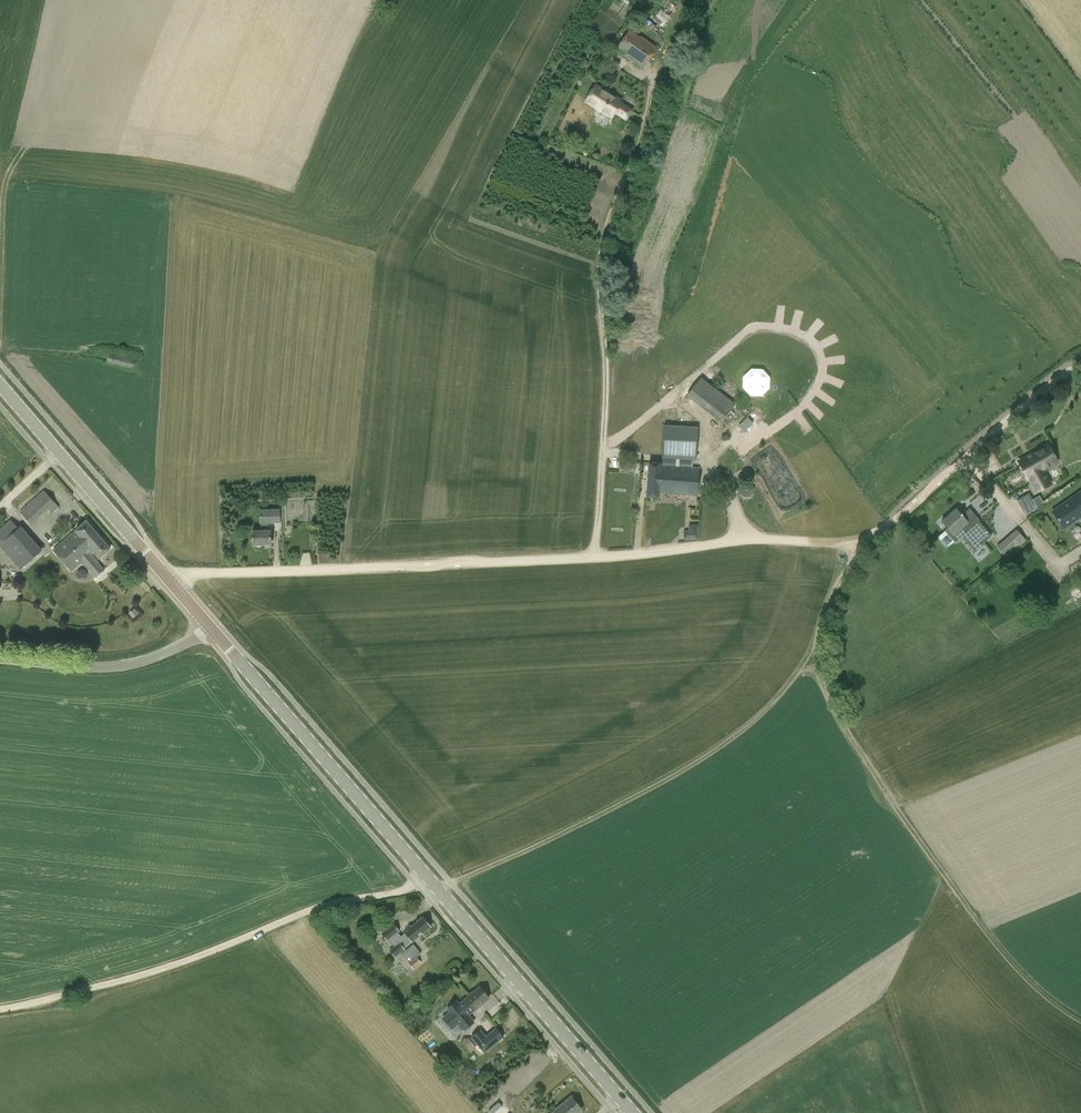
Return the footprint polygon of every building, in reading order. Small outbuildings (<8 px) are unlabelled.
[(641,36),(640,37),(630,29),(616,48),(627,55),(626,57),(643,68),(658,47),(641,36)] [(611,118),(615,111),(627,118),(632,109),(621,102),(622,100),(596,84),(585,102),(611,118)] [(113,354),(112,363),(137,367),(139,358),(113,354)] [(686,396),(721,423),(735,404),(701,377),(686,396)] [(747,417),(738,426),(744,432),(753,423),(747,417)] [(662,465),(660,465),(660,463),(649,462),(647,497),(658,497),(658,493),(698,495),(699,467),(674,465),(674,458),(696,460),(698,426),(664,423),(662,465)] [(1028,477),(1036,491),(1050,484),(1042,470),(1056,462),(1052,455),(1053,454),(1052,452),(1051,453),(1047,445),(1019,462),(1028,478),(1028,477)] [(53,513),(59,507),(44,490),(19,511),(31,525),(50,509),(53,513)] [(1069,521),(1080,515),(1080,516),(1080,490),(1058,504),(1069,521)] [(1039,495),(1032,500),(1037,508),(1044,504),(1039,495)] [(270,530),(269,530),(269,523),(280,523),(280,508),(259,509),(259,523),(261,523),(261,530),(252,531),(253,545),(270,545),(270,530)] [(969,509),(961,516),(955,509),(941,521),(946,527),(943,529),(955,543),(962,537),(975,552),(985,542),(991,536),(978,521),(979,520),(969,509)] [(20,569),(42,550),(21,526),(18,528),(10,519),(0,528),(0,546),(20,569)] [(91,554),(94,551),(99,558),(110,548),(86,521),(75,530),(52,550),(72,572),(83,562),(95,577),(103,568),(91,554)] [(691,530),(686,531),(686,540),(701,539),(700,524),(690,524),(691,530)] [(1003,558),(1023,540),(1013,528),(993,546),(1003,558)] [(403,947),(411,940),(412,941),(419,936),(431,927),(427,922),(423,917),(404,931),(405,933),(401,936),(398,933),(399,931),(393,923),(381,932),(387,941),(389,939),(394,945),(389,950),(395,958),(405,950),(403,947)] [(421,953),(413,944),(401,954),(406,960),(409,957),(411,961),(408,963),(413,969),(421,962),(417,957),(421,953)] [(480,986),(465,998),(459,1003),(457,1000),(446,1009),(444,1009),(442,1011),(441,1014),(450,1024),(455,1020),(459,1025),(454,1030),(458,1035),(474,1021),(467,1012),(472,1007),(474,1010),(489,998),(480,986)] [(480,1029),(470,1037),(484,1053),(504,1037),(496,1027),(485,1036),(480,1029)] [(464,1038),(462,1040),(470,1050),(475,1046),(471,1042),(468,1038),(465,1039),(464,1038)] [(556,1110),(552,1112),(577,1112),(582,1109),(571,1097),(556,1110)] [(533,1112),(536,1112),(541,1109),(536,1103),(529,1108),(533,1112)]
